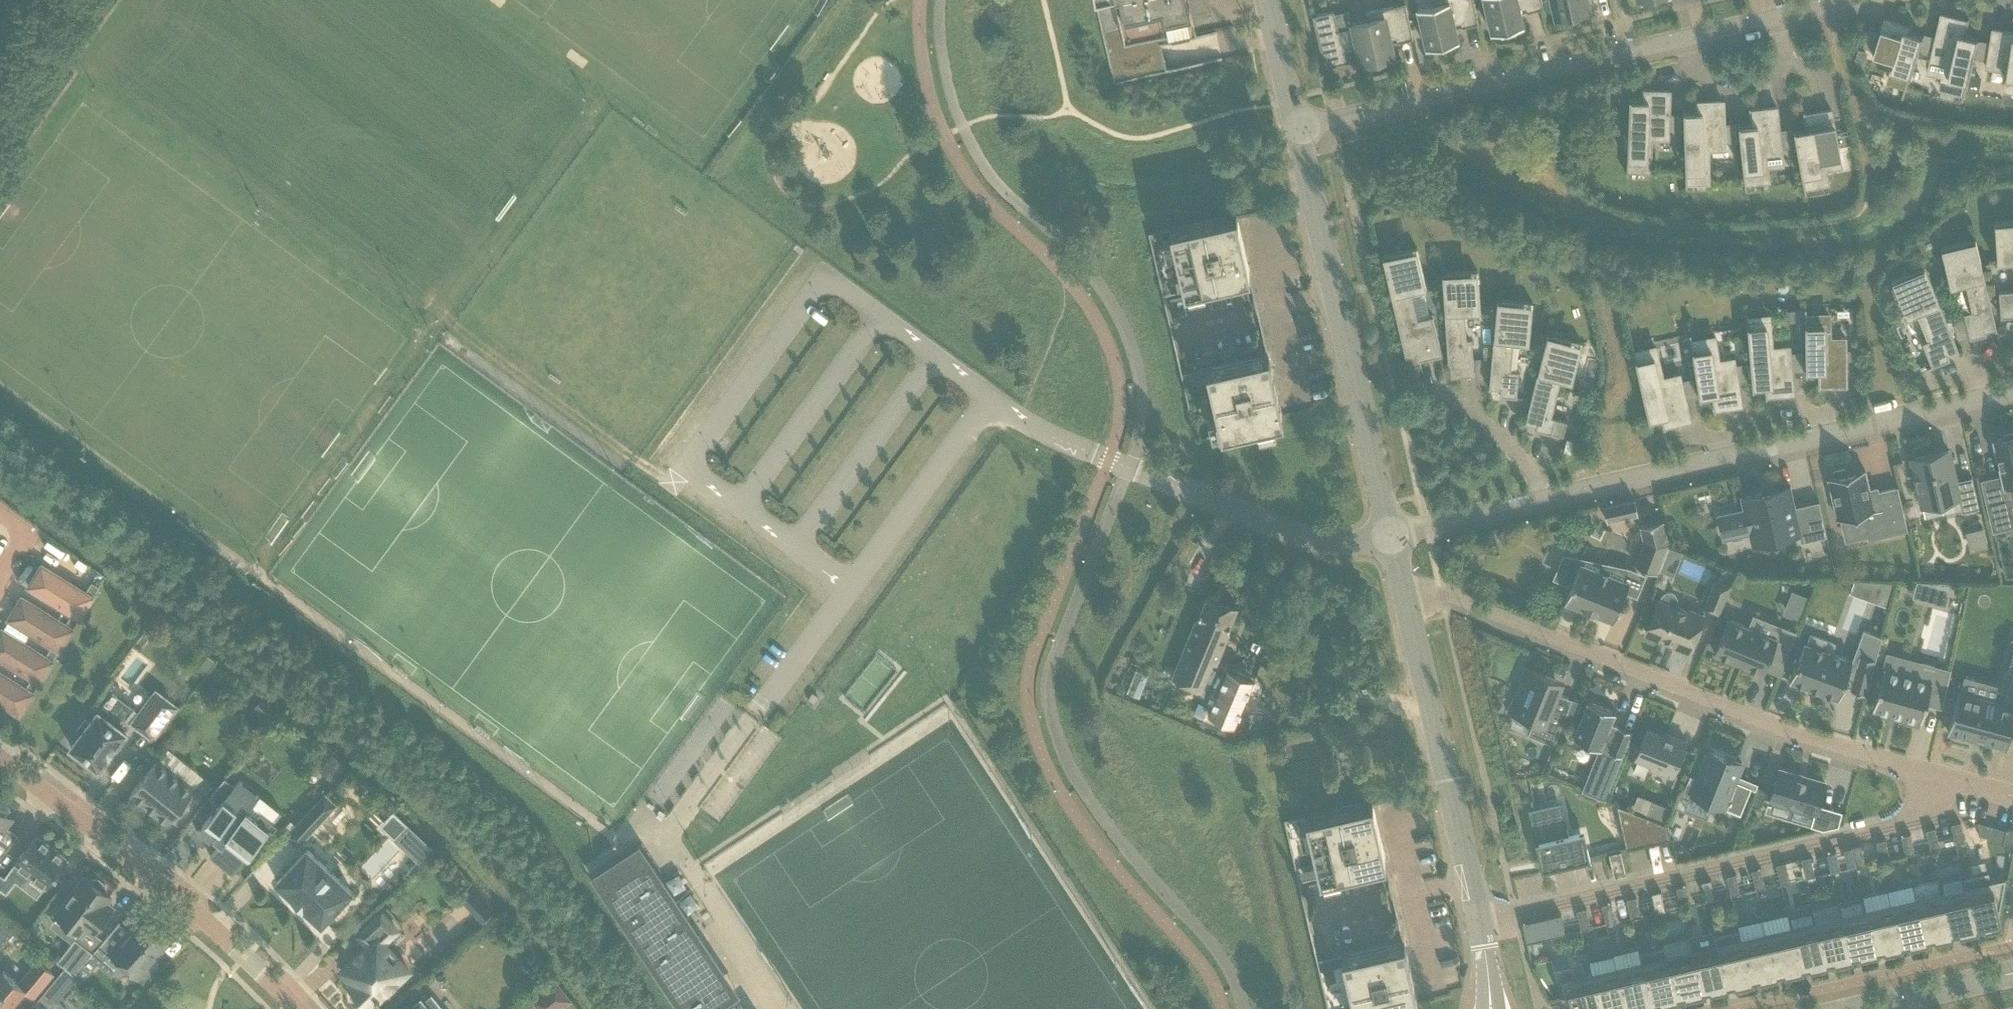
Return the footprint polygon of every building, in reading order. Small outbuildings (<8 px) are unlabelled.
[(1114,84),(1210,62),(1222,59),(1222,57),(1219,46),(1216,33),(1216,31),(1196,36),(1195,33),(1191,15),(1188,0),(1094,0),(1114,84)] [(1417,8),(1422,30),(1426,48),(1430,47),(1458,40),(1455,26),(1460,25),(1461,27),(1478,23),(1473,0),(1432,0),(1433,4),(1417,8)] [(1487,15),(1491,32),(1496,32),(1500,31),(1501,36),(1516,33),(1515,27),(1523,25),(1520,11),(1526,10),(1526,12),(1543,8),(1541,0),(1484,0),(1487,15)] [(1552,0),(1556,18),(1561,16),(1562,22),(1576,19),(1575,13),(1589,10),(1586,0),(1552,0)] [(1353,27),(1342,29),(1348,53),(1363,50),(1365,62),(1393,55),(1390,42),(1395,40),(1396,42),(1413,38),(1405,3),(1401,4),(1366,12),(1367,19),(1352,23),(1353,27)] [(1348,53),(1342,29),(1338,30),(1333,11),(1312,16),(1320,49),(1325,48),(1329,66),(1350,61),(1348,53)] [(1939,20),(1930,55),(1930,58),(1929,61),(1944,65),(1940,85),(1963,91),(1961,100),(1962,100),(1977,37),(1975,37),(1975,39),(1964,37),(1968,19),(1967,18),(1966,21),(1940,15),(1939,20)] [(1881,25),(1873,50),(1873,51),(1874,51),(1872,56),(1892,62),(1887,78),(1905,83),(1901,97),(1902,97),(1921,36),(1920,35),(1919,37),(1909,34),(1911,26),(1910,25),(1909,27),(1884,20),(1882,25),(1881,25)] [(1986,61),(1986,64),(1985,67),(2006,71),(2004,86),(2012,88),(2012,28),(1993,25),(1991,30),(1989,42),(1986,61)] [(1858,49),(1855,59),(1864,62),(1867,52),(1858,49)] [(1968,75),(1965,93),(1978,95),(1981,78),(1968,75)] [(1669,133),(1670,113),(1670,97),(1670,91),(1645,90),(1643,88),(1642,88),(1641,101),(1631,101),(1631,99),(1629,99),(1628,137),(1626,137),(1625,150),(1627,150),(1626,175),(1628,175),(1628,167),(1650,168),(1651,151),(1647,150),(1647,139),(1668,139),(1668,136),(1669,136),(1669,133)] [(1725,143),(1724,123),(1724,106),(1723,106),(1723,101),(1697,102),(1696,100),(1695,100),(1695,113),(1685,114),(1684,111),(1683,111),(1686,188),(1687,187),(1687,180),(1709,179),(1708,162),(1704,162),(1704,150),(1725,149),(1725,143)] [(1782,149),(1780,129),(1778,113),(1777,113),(1777,107),(1751,110),(1750,108),(1749,108),(1751,126),(1740,127),(1740,125),(1738,125),(1745,189),(1746,189),(1745,180),(1769,177),(1767,157),(1782,155),(1781,149),(1782,149)] [(1839,151),(1835,132),(1832,115),(1831,110),(1805,114),(1804,112),(1803,112),(1806,131),(1795,132),(1794,130),(1793,130),(1805,194),(1806,193),(1804,184),(1828,180),(1824,160),(1839,157),(1838,151),(1839,151)] [(1170,228),(1170,230),(1182,281),(1184,289),(1184,290),(1250,275),(1236,213),(1170,228)] [(1994,222),(1997,265),(2012,264),(2012,221),(1994,222)] [(1964,314),(1969,337),(1970,339),(1986,335),(1984,330),(1994,328),(1995,330),(1996,330),(1975,239),(1940,247),(1950,288),(1966,285),(1973,312),(1964,314)] [(1416,353),(1418,361),(1442,356),(1433,316),(1417,320),(1410,293),(1427,289),(1417,248),(1382,256),(1406,358),(1407,358),(1407,355),(1416,353)] [(1926,367),(1927,369),(1949,360),(1947,354),(1956,350),(1957,353),(1959,352),(1924,266),(1891,280),(1907,319),(1919,314),(1929,340),(1922,343),(1931,365),(1926,367)] [(1450,361),(1472,359),(1471,340),(1465,340),(1463,314),(1480,312),(1478,271),(1442,273),(1448,363),(1450,363),(1450,361)] [(1182,281),(1175,282),(1177,291),(1184,289),(1182,281)] [(2000,318),(2012,317),(2012,292),(1999,293),(2000,318)] [(1500,396),(1517,397),(1519,371),(1509,370),(1512,343),(1529,344),(1533,302),(1497,299),(1489,389),(1491,389),(1491,387),(1501,388),(1500,396)] [(1847,380),(1846,350),(1846,342),(1845,338),(1830,338),(1830,317),(1806,318),(1806,308),(1804,308),(1805,373),(1807,373),(1807,371),(1818,370),(1818,389),(1820,389),(1820,387),(1846,386),(1846,380),(1847,380)] [(1794,388),(1790,352),(1790,350),(1789,350),(1789,346),(1768,348),(1767,336),(1771,336),(1770,318),(1748,320),(1747,312),(1746,312),(1752,389),(1754,388),(1754,386),(1765,385),(1766,399),(1767,399),(1767,396),(1794,394),(1793,388),(1794,388)] [(1535,430),(1559,436),(1559,434),(1552,432),(1554,425),(1562,427),(1563,420),(1550,417),(1559,380),(1572,383),(1582,343),(1547,334),(1525,424),(1526,424),(1527,422),(1536,424),(1535,430)] [(1741,400),(1735,364),(1734,358),(1719,360),(1716,340),(1692,344),(1691,335),(1689,335),(1699,398),(1701,398),(1700,396),(1711,394),(1714,412),(1716,412),(1715,410),(1742,405),(1741,400)] [(1690,415),(1682,380),(1682,379),(1681,379),(1680,374),(1659,379),(1657,367),(1660,366),(1656,349),(1635,354),(1633,346),(1632,347),(1649,421),(1650,421),(1650,418),(1660,416),(1664,429),(1665,429),(1665,427),(1691,421),(1689,415),(1690,415)] [(1284,420),(1268,354),(1206,368),(1221,434),(1284,420)] [(1192,372),(1182,374),(1184,383),(1194,381),(1192,372)] [(1994,440),(1994,442),(2004,485),(2012,483),(2012,433),(2003,435),(2004,438),(1994,440)] [(1949,450),(1911,459),(1922,506),(1958,497),(1961,512),(1978,508),(1971,477),(1956,481),(1949,450)] [(1842,518),(1846,539),(1867,534),(1868,538),(1907,529),(1898,488),(1878,492),(1877,488),(1869,490),(1865,470),(1846,474),(1845,468),(1833,471),(1834,477),(1828,478),(1837,519),(1842,518)] [(1797,506),(1792,488),(1744,499),(1746,510),(1721,516),(1727,541),(1752,535),(1754,546),(1802,534),(1804,542),(1828,536),(1820,501),(1797,506)] [(1988,503),(1994,530),(2012,525),(2012,519),(2008,498),(1988,503)] [(1603,507),(1607,522),(1638,515),(1635,500),(1603,507)] [(1635,565),(1656,573),(1668,544),(1662,521),(1640,526),(1644,542),(1635,565)] [(1982,528),(1969,531),(1974,550),(1987,547),(1982,528)] [(1190,538),(1178,559),(1188,565),(1200,544),(1190,538)] [(83,578),(93,566),(75,552),(65,564),(83,578)] [(1565,601),(1614,621),(1626,590),(1635,594),(1641,580),(1626,574),(1623,580),(1564,557),(1556,577),(1572,584),(1565,601)] [(92,582),(85,592),(42,565),(28,587),(72,614),(79,619),(93,597),(92,597),(99,586),(92,582)] [(1855,577),(1854,597),(1891,599),(1892,579),(1855,577)] [(1703,609),(1718,615),(1730,586),(1715,579),(1703,609)] [(1916,598),(1951,601),(1952,582),(1918,579),(1916,598)] [(1662,596),(1661,597),(1660,600),(1658,599),(1645,631),(1671,642),(1670,644),(1689,651),(1703,615),(1689,610),(1688,612),(1675,606),(1676,602),(1677,601),(1677,599),(1676,598),(1676,597),(1675,595),(1674,594),(1672,593),(1670,592),(1669,592),(1668,592),(1666,592),(1665,593),(1663,594),(1662,596)] [(1201,690),(1212,662),(1217,664),(1230,633),(1228,632),(1238,607),(1208,595),(1198,620),(1196,619),(1172,678),(1200,689),(1201,690)] [(72,614),(65,624),(22,597),(8,619),(52,646),(59,651),(73,629),(72,629),(79,619),(72,614)] [(1763,672),(1768,659),(1783,665),(1796,631),(1773,622),(1767,635),(1728,619),(1714,652),(1763,672)] [(45,656),(2,629),(0,633),(0,658),(32,678),(39,683),(53,661),(52,661),(59,651),(52,646),(45,656)] [(1866,694),(1875,660),(1859,656),(1857,665),(1852,663),(1852,661),(1830,653),(1834,643),(1810,634),(1807,644),(1803,642),(1789,680),(1838,698),(1843,685),(1850,687),(1850,690),(1866,694)] [(1947,731),(2007,747),(2012,726),(2012,646),(2001,688),(2004,689),(2000,703),(1961,692),(1959,692),(1959,691),(1958,691),(1947,731)] [(1926,703),(1942,707),(1952,670),(1947,669),(1920,662),(1916,677),(1915,677),(1883,668),(1872,709),(1921,722),(1921,721),(1926,703)] [(1508,710),(1507,712),(1532,722),(1528,734),(1552,744),(1553,744),(1567,712),(1572,699),(1559,694),(1563,682),(1545,675),(1525,667),(1525,669),(1529,670),(1524,681),(1530,683),(1523,700),(1517,698),(1512,712),(1508,710)] [(1149,674),(1136,669),(1127,691),(1140,696),(1149,674)] [(1227,669),(1207,715),(1234,726),(1254,680),(1227,669)] [(25,688),(0,673),(0,703),(19,715),(33,693),(32,693),(39,683),(32,678),(25,688)] [(153,738),(177,706),(156,690),(139,712),(134,708),(127,717),(124,715),(119,714),(115,716),(112,720),(98,710),(90,722),(85,719),(76,731),(80,734),(71,747),(99,768),(109,755),(117,745),(116,745),(133,723),(153,738)] [(817,697),(812,693),(808,699),(813,703),(817,697)] [(1572,699),(1567,712),(1576,716),(1581,702),(1572,699)] [(1588,701),(1573,738),(1577,740),(1598,748),(1600,749),(1596,759),(1589,775),(1593,777),(1610,783),(1611,784),(1632,731),(1618,726),(1617,726),(1611,723),(1610,723),(1615,713),(1615,712),(1588,701)] [(1637,752),(1634,758),(1651,764),(1650,768),(1672,777),(1676,768),(1678,763),(1686,741),(1674,736),(1672,739),(1646,729),(1646,730),(1637,752)] [(1709,749),(1691,794),(1740,814),(1751,787),(1736,781),(1743,763),(1709,749)] [(168,823),(194,791),(157,761),(131,793),(168,823)] [(1825,783),(1780,769),(1770,802),(1814,815),(1811,826),(1823,829),(1839,825),(1843,812),(1819,805),(1825,783)] [(224,778),(209,797),(219,805),(235,786),(224,778)] [(248,811),(259,796),(239,780),(235,786),(219,805),(197,833),(209,842),(215,836),(222,841),(210,856),(232,874),(269,828),(248,811)] [(1756,790),(1752,805),(1761,808),(1765,793),(1756,790)] [(297,848),(337,805),(325,793),(285,836),(297,848)] [(1320,877),(1386,862),(1371,799),(1305,815),(1320,877)] [(1652,801),(1647,814),(1664,821),(1669,808),(1652,801)] [(13,816),(7,812),(10,809),(0,802),(0,833),(13,816)] [(1532,814),(1530,814),(1532,825),(1532,826),(1539,860),(1541,868),(1546,867),(1574,861),(1590,857),(1584,830),(1568,834),(1563,811),(1562,812),(1561,807),(1557,808),(1557,804),(1531,810),(1532,814)] [(1668,825),(1641,814),(1647,844),(1649,844),(1671,839),(1668,825)] [(1960,822),(1951,824),(1955,844),(1965,842),(1960,822)] [(407,823),(393,838),(418,862),(432,847),(407,823)] [(1935,828),(1926,830),(1930,850),(1940,847),(1935,828)] [(2005,829),(2003,842),(2012,844),(2012,831),(2005,829)] [(69,859),(37,834),(15,863),(7,874),(7,875),(5,878),(0,874),(0,888),(6,892),(15,881),(20,885),(29,873),(47,887),(69,859)] [(1910,834),(1901,836),(1906,855),(1915,853),(1910,834)] [(1885,839),(1876,842),(1880,861),(1890,859),(1885,839)] [(1860,845),(1851,848),(1855,867),(1865,865),(1860,845)] [(321,923),(352,891),(307,849),(277,882),(294,897),(292,899),(303,909),(305,908),(321,923)] [(1626,874),(1621,851),(1608,853),(1614,877),(1626,874)] [(1835,851),(1826,853),(1830,873),(1840,871),(1835,851)] [(1810,857),(1801,859),(1805,879),(1815,876),(1810,857)] [(1785,862),(1776,865),(1780,884),(1790,882),(1785,862)] [(646,864),(607,890),(685,1008),(743,1008),(646,864)] [(1761,868),(1751,871),(1755,890),(1765,888),(1761,868)] [(1963,877),(1965,887),(1975,928),(2000,922),(1999,913),(2005,878),(1990,881),(1988,872),(1963,877)] [(1962,873),(1937,879),(1940,893),(1950,933),(1974,928),(1975,928),(1965,887),(1963,877),(1962,873)] [(1736,874),(1726,876),(1731,896),(1740,893),(1736,874)] [(93,879),(91,881),(85,876),(56,914),(81,934),(86,928),(93,933),(113,908),(106,902),(110,896),(104,891),(106,889),(105,884),(98,878),(93,879)] [(1711,880),(1701,882),(1706,902),(1715,899),(1711,880)] [(1686,885),(1676,888),(1681,907),(1690,905),(1686,885)] [(1661,891),(1651,893),(1656,913),(1665,911),(1661,891)] [(1940,893),(1915,898),(1925,939),(1950,933),(1940,893)] [(1841,916),(1850,956),(1875,951),(1866,910),(1862,896),(1837,902),(1841,916)] [(1636,897),(1627,899),(1631,919),(1640,916),(1636,897)] [(1915,898),(1890,904),(1900,945),(1925,939),(1915,898)] [(487,902),(474,914),(482,923),(495,911),(487,902)] [(1611,903),(1602,905),(1606,924),(1615,922),(1611,903)] [(1890,904),(1866,910),(1875,951),(1900,945),(1890,904)] [(1586,908),(1577,911),(1581,930),(1591,928),(1586,908)] [(1816,921),(1813,910),(1788,915),(1791,927),(1800,968),(1825,962),(1816,921)] [(381,940),(395,927),(381,912),(356,935),(367,946),(342,969),(343,970),(342,972),(354,984),(350,988),(354,992),(352,996),(352,1001),(355,1005),(360,1005),(365,1003),(369,1008),(386,992),(393,985),(409,970),(381,940)] [(1561,914),(1522,923),(1527,943),(1566,934),(1561,914)] [(1841,916),(1816,921),(1825,962),(1850,956),(1841,916)] [(14,926),(1,917),(0,917),(0,945),(14,926)] [(154,959),(169,941),(142,917),(119,943),(109,934),(93,952),(90,955),(113,975),(121,974),(128,967),(138,976),(140,975),(142,977),(146,976),(157,964),(156,961),(154,959)] [(1791,927),(1766,933),(1775,974),(1800,968),(1791,927)] [(1739,929),(1714,935),(1726,985),(1751,979),(1741,939),(1739,929)] [(1713,930),(1687,936),(1691,950),(1701,991),(1726,985),(1714,935),(1713,930)] [(1766,933),(1741,939),(1751,979),(1775,974),(1766,933)] [(73,974),(90,955),(93,952),(75,938),(58,961),(66,968),(73,974)] [(1342,955),(1354,1008),(1405,1008),(1419,1006),(1404,940),(1342,954),(1342,955)] [(1639,952),(1641,962),(1651,1002),(1676,997),(1666,956),(1664,946),(1639,952)] [(1691,950),(1666,956),(1676,997),(1701,991),(1691,950)] [(1316,960),(1319,971),(1330,968),(1328,957),(1316,960)] [(53,974),(37,961),(19,983),(4,970),(0,975),(0,1008),(6,1008),(23,989),(34,997),(53,974)] [(1641,962),(1616,967),(1626,1008),(1651,1002),(1641,962)] [(1591,973),(1599,1008),(1622,1008),(1626,1008),(1616,967),(1591,973)] [(73,974),(66,968),(37,1000),(48,1008),(66,1008),(57,1001),(78,977),(73,974)] [(1591,973),(1561,980),(1565,997),(1569,996),(1572,1008),(1599,1008),(1591,973)] [(572,1000),(556,980),(531,999),(539,1008),(560,1008),(572,1000)] [(393,985),(386,992),(394,1000),(401,994),(393,985)] [(431,994),(423,1001),(421,998),(408,1008),(443,1008),(431,994)]
